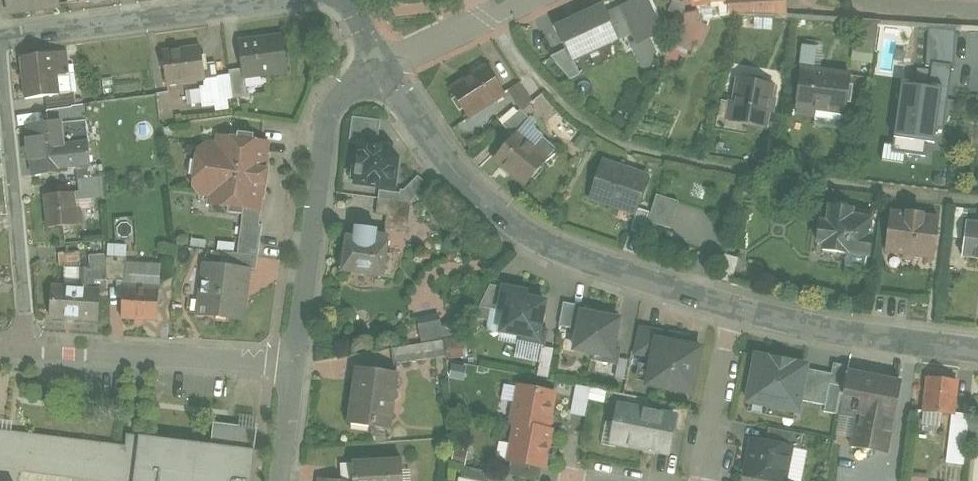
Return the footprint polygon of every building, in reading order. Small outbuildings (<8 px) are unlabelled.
[(14,14),(64,6),(63,0),(12,0),(14,14)] [(653,0),(634,0),(620,7),(636,44),(667,30),(653,0)] [(609,2),(559,23),(575,59),(624,38),(609,2)] [(678,70),(688,42),(700,47),(708,26),(692,20),(695,14),(682,9),(662,64),(678,70)] [(869,51),(875,22),(861,19),(855,48),(869,51)] [(286,30),(242,35),(248,77),(292,71),(286,30)] [(206,42),(164,48),(169,87),(211,81),(206,42)] [(62,50),(25,54),(31,97),(67,93),(62,50)] [(489,61),(451,86),(473,118),(511,93),(489,61)] [(851,75),(801,69),(795,114),(815,116),(816,108),(846,111),(851,75)] [(780,82),(739,75),(732,121),(772,128),(780,82)] [(943,86),(902,80),(893,145),(906,147),(905,154),(926,157),(928,142),(934,143),(937,127),(944,128),(948,98),(941,97),(943,86)] [(90,118),(29,124),(34,173),(94,167),(90,118)] [(277,137),(206,127),(195,200),(267,210),(277,137)] [(552,159),(522,131),(496,159),(527,187),(552,159)] [(354,183),(398,189),(403,155),(393,143),(359,139),(354,183)] [(656,175),(605,156),(589,199),(640,217),(656,175)] [(76,187),(45,193),(52,229),(83,223),(76,187)] [(878,208),(828,201),(822,249),(872,256),(878,208)] [(946,216),(895,208),(888,251),(940,258),(946,216)] [(970,217),(966,256),(977,258),(977,218),(970,217)] [(394,237),(348,232),(344,272),(390,276),(394,237)] [(256,266),(205,260),(199,312),(250,318),(256,266)] [(161,281),(126,280),(125,318),(160,319),(161,281)] [(105,289),(55,284),(51,322),(101,327),(105,289)] [(528,292),(504,288),(500,311),(505,312),(501,332),(518,335),(517,342),(543,347),(546,331),(541,330),(546,302),(527,298),(528,292)] [(602,310),(577,305),(573,328),(579,329),(576,349),(593,353),(592,359),(617,363),(620,349),(614,348),(619,319),(601,316),(602,310)] [(445,319),(414,323),(416,340),(447,337),(445,319)] [(707,343),(660,334),(651,386),(698,394),(707,343)] [(392,362),(446,358),(445,342),(391,346),(392,362)] [(813,360),(759,350),(749,405),(803,415),(813,360)] [(403,372),(356,365),(347,421),(395,428),(403,372)] [(910,375),(852,365),(838,446),(895,456),(910,375)] [(964,378),(930,374),(925,410),(960,414),(964,378)] [(519,381),(515,421),(558,426),(562,386),(519,381)] [(583,416),(585,398),(602,400),(603,389),(572,386),(569,415),(583,416)] [(681,409),(621,398),(613,447),(673,457),(681,409)] [(133,426),(129,467),(127,480),(245,480),(251,420),(210,415),(208,435),(133,426)] [(515,421),(510,461),(554,465),(558,426),(515,421)] [(21,455),(129,467),(133,426),(126,426),(124,438),(0,424),(0,480),(18,480),(21,455)] [(751,438),(745,478),(762,480),(791,480),(797,445),(751,438)] [(406,453),(353,459),(355,480),(322,476),(321,480),(409,480),(406,453)] [(489,473),(460,466),(456,480),(487,480),(489,473)]
